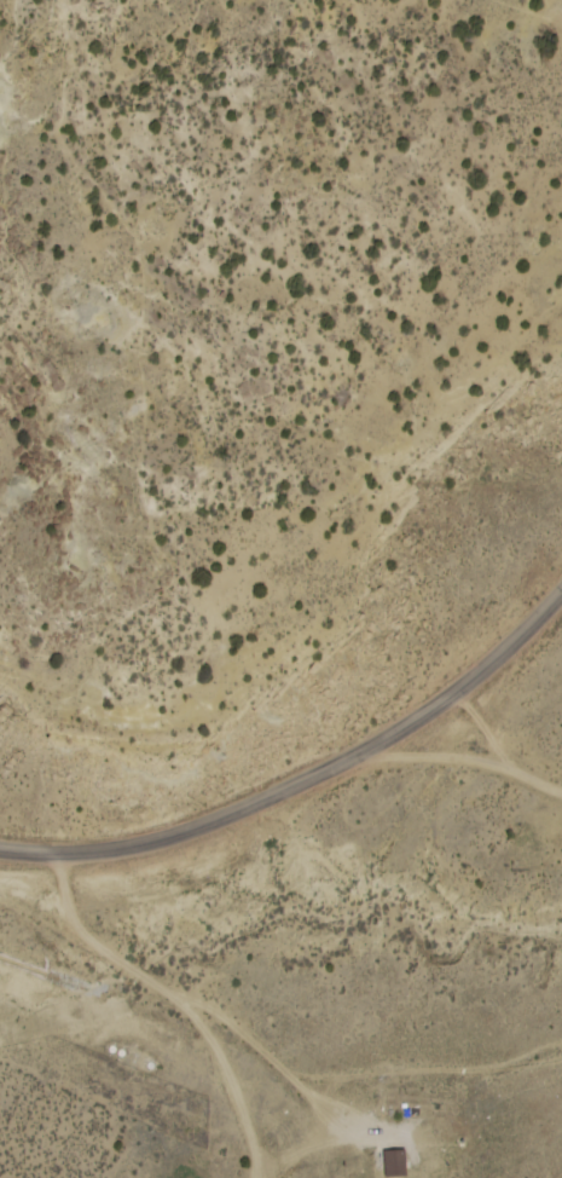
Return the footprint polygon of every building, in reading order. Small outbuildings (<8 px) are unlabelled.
[(403,1165),(403,1151),(386,1151),(386,1177),(408,1177),(408,1165),(403,1165)]
